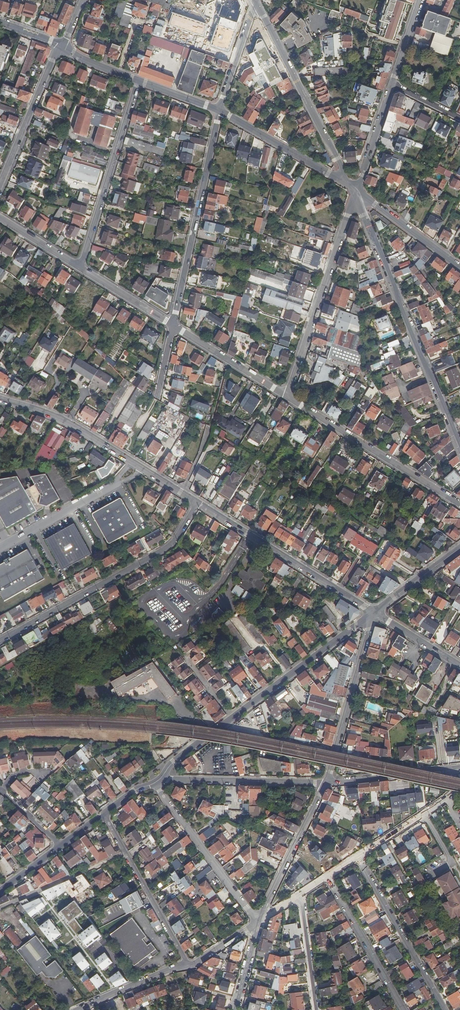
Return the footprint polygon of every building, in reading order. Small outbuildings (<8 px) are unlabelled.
[(7,11),(10,3),(1,0),(0,0),(0,9),(7,11)] [(128,2),(122,0),(120,0),(117,7),(125,10),(128,2)] [(224,9),(223,12),(232,15),(236,4),(225,0),(222,8),(224,9)] [(296,8),(304,0),(303,0),(295,0),(292,4),(296,8)] [(396,0),(388,0),(381,21),(383,22),(379,36),(395,41),(407,4),(396,0)] [(441,16),(448,19),(457,0),(450,0),(441,16)] [(24,4),(15,1),(12,12),(16,14),(16,13),(20,15),(24,4)] [(148,6),(137,2),(133,13),(145,17),(148,6)] [(162,5),(152,2),(150,8),(157,10),(154,19),(157,20),(162,5)] [(22,13),(30,16),(34,17),(37,6),(26,3),(22,13)] [(67,25),(75,6),(66,3),(62,12),(64,13),(62,16),(54,13),(52,18),(54,19),(61,22),(67,25)] [(93,13),(92,15),(98,18),(99,18),(100,16),(101,16),(103,8),(101,7),(102,5),(95,3),(92,13),(93,13)] [(124,14),(125,10),(117,7),(115,15),(123,17),(124,14)] [(270,17),(273,23),(276,20),(278,22),(286,13),(280,7),(270,17)] [(344,8),(339,7),(339,8),(340,10),(345,12),(345,13),(360,18),(361,14),(344,8)] [(423,30),(446,38),(452,20),(448,19),(441,16),(429,12),(428,16),(427,16),(424,26),(423,30)] [(308,43),(313,40),(309,33),(308,34),(304,28),(307,26),(304,22),(300,19),(299,20),(292,13),(281,25),(288,33),(290,31),(292,33),(296,39),(294,41),(298,48),(308,43)] [(46,25),(50,26),(52,19),(45,16),(44,16),(41,15),(38,22),(46,25)] [(92,15),(90,15),(86,26),(94,29),(95,26),(99,27),(100,25),(96,24),(98,18),(92,15)] [(241,32),(242,29),(238,28),(239,24),(219,17),(216,23),(241,32)] [(47,32),(57,36),(57,34),(56,34),(59,26),(61,22),(54,19),(52,18),(52,19),(50,26),(47,32)] [(253,22),(259,32),(264,29),(259,19),(253,22)] [(414,40),(412,46),(417,48),(417,46),(449,57),(456,41),(446,38),(423,30),(418,28),(415,35),(431,41),(430,46),(416,42),(417,41),(414,40)] [(96,45),(97,43),(91,41),(93,37),(81,33),(77,44),(89,48),(94,50),(96,45)] [(342,37),(342,34),(333,35),(334,39),(335,56),(335,58),(343,57),(343,48),(342,37)] [(184,47),(152,36),(149,43),(182,54),(184,47)] [(352,37),(342,37),(343,48),(353,48),(352,37)] [(255,51),(249,54),(255,66),(253,67),(256,73),(258,77),(264,74),(271,88),(278,84),(285,80),(264,39),(261,38),(260,38),(258,40),(255,51)] [(49,46),(33,40),(30,48),(32,49),(33,46),(45,50),(44,53),(40,52),(37,60),(43,62),(46,55),(49,56),(51,50),(50,46),(49,46)] [(141,68),(139,74),(172,86),(175,77),(148,67),(153,51),(152,51),(154,46),(149,44),(141,68)] [(28,48),(19,45),(16,52),(26,56),(28,48)] [(106,49),(96,45),(94,50),(94,51),(104,54),(106,49)] [(109,46),(103,61),(107,63),(109,56),(118,60),(120,53),(118,52),(119,50),(109,46)] [(412,46),(410,52),(424,56),(425,51),(417,48),(412,46)] [(188,60),(178,89),(193,94),(202,66),(205,57),(206,54),(184,47),(182,54),(181,58),(188,60)] [(30,48),(21,73),(27,75),(36,50),(32,49),(30,48)] [(5,50),(0,63),(0,71),(3,65),(5,66),(8,57),(6,56),(7,53),(8,53),(9,51),(5,50)] [(301,55),(307,66),(314,63),(309,51),(301,55)] [(393,62),(396,53),(391,52),(391,53),(388,53),(385,61),(393,62)] [(217,64),(228,68),(230,62),(206,54),(205,57),(218,61),(217,64)] [(138,66),(135,73),(139,74),(141,68),(139,67),(142,58),(134,55),(133,58),(131,57),(129,63),(138,66)] [(59,71),(73,76),(76,67),(63,61),(59,71)] [(390,73),(393,64),(385,63),(383,68),(379,68),(380,74),(390,73)] [(248,77),(256,73),(253,67),(252,65),(244,69),(248,77)] [(345,75),(344,68),(316,69),(317,76),(340,75),(345,75)] [(88,73),(80,69),(77,77),(85,80),(88,73)] [(427,72),(421,70),(421,73),(416,71),(414,78),(418,80),(418,82),(423,83),(425,77),(426,78),(427,75),(426,75),(427,72)] [(21,73),(16,87),(20,89),(23,82),(24,81),(24,78),(26,79),(27,75),(21,73)] [(384,90),(390,73),(380,74),(379,74),(378,77),(382,78),(378,88),(384,90)] [(108,81),(98,77),(95,85),(105,90),(108,81)] [(293,87),(289,78),(285,80),(278,84),(283,93),(293,87)] [(217,84),(205,80),(201,91),(213,95),(217,84)] [(318,93),(328,90),(325,83),(323,84),(322,81),(316,83),(318,86),(316,87),(318,93)] [(0,92),(4,93),(29,102),(33,94),(31,93),(24,90),(20,89),(16,87),(4,83),(0,92)] [(53,93),(63,97),(67,87),(57,83),(53,93)] [(378,90),(359,84),(357,91),(358,92),(357,97),(359,98),(358,103),(373,107),(378,90)] [(441,103),(450,108),(455,98),(453,97),(456,92),(453,90),(455,86),(452,85),(450,86),(447,93),(446,92),(444,97),(443,97),(441,102),(441,103)] [(267,89),(265,90),(269,98),(276,95),(271,88),(267,89)] [(330,96),(328,90),(318,93),(321,100),(323,99),(324,102),(329,100),(328,97),(330,96)] [(61,101),(63,97),(53,93),(52,97),(51,96),(47,106),(56,110),(59,101),(61,101)] [(244,118),(248,121),(255,110),(262,98),(258,94),(257,95),(257,94),(255,97),(257,99),(254,105),(252,104),(244,118)] [(395,95),(389,112),(404,118),(405,116),(403,115),(404,112),(401,111),(404,101),(406,101),(407,100),(408,98),(400,94),(395,95)] [(79,104),(77,103),(75,107),(82,109),(84,103),(84,102),(86,97),(82,96),(79,104)] [(120,103),(111,100),(109,107),(111,107),(110,109),(122,112),(123,109),(118,108),(120,103)] [(166,113),(168,104),(156,100),(153,109),(166,113)] [(107,111),(84,103),(82,109),(79,116),(76,125),(74,133),(87,137),(91,123),(100,126),(94,144),(106,148),(117,112),(110,110),(107,109),(107,111)] [(423,106),(417,103),(409,119),(415,121),(420,114),(423,106)] [(0,109),(4,110),(15,114),(15,112),(13,111),(14,109),(11,107),(11,108),(0,104),(0,109)] [(317,109),(319,113),(326,111),(331,122),(332,124),(340,120),(337,114),(334,115),(332,110),(335,109),(333,106),(317,109)] [(38,108),(34,115),(43,119),(44,116),(52,120),(54,115),(38,108)] [(175,117),(184,120),(186,110),(178,108),(175,117)] [(248,121),(253,124),(260,113),(255,110),(248,121)] [(134,112),(129,127),(134,128),(138,129),(143,114),(134,112)] [(207,116),(192,112),(189,123),(205,128),(207,116)] [(389,112),(383,131),(391,134),(396,121),(413,127),(414,124),(415,121),(409,119),(404,118),(389,112)] [(2,120),(13,124),(17,126),(20,118),(16,117),(17,116),(15,116),(14,117),(10,115),(10,117),(4,114),(2,120)] [(415,121),(414,124),(427,130),(432,120),(420,114),(415,121)] [(312,124),(308,115),(297,120),(301,127),(301,129),(312,124)] [(367,123),(368,117),(360,115),(359,121),(367,123)] [(44,128),(49,130),(50,128),(42,124),(43,123),(35,120),(33,124),(44,128)] [(269,133),(275,136),(281,125),(276,121),(269,133)] [(371,127),(349,121),(349,128),(349,129),(361,132),(362,129),(370,131),(371,127)] [(436,122),(433,128),(437,131),(436,133),(446,139),(451,129),(441,124),(436,122)] [(338,123),(333,126),(338,136),(343,133),(338,123)] [(316,131),(312,124),(301,129),(301,127),(297,133),(299,134),(300,134),(302,131),(304,135),(316,131)] [(147,132),(143,131),(138,129),(134,128),(133,134),(153,140),(154,134),(152,134),(147,132)] [(400,137),(407,139),(410,133),(401,130),(401,131),(399,130),(397,136),(400,137)] [(239,134),(230,132),(227,145),(236,147),(239,134)] [(206,147),(207,142),(180,135),(179,141),(206,147)] [(57,138),(53,136),(52,137),(51,139),(49,138),(47,145),(50,147),(57,150),(59,143),(56,141),(57,138)] [(407,143),(408,140),(407,139),(400,137),(395,152),(404,154),(407,143)] [(163,155),(164,149),(162,148),(129,139),(128,145),(163,155)] [(44,161),(50,147),(47,145),(37,141),(32,155),(44,161)] [(82,149),(82,152),(83,152),(87,154),(95,157),(100,159),(102,159),(103,157),(96,154),(91,152),(92,149),(81,145),(79,149),(82,149)] [(252,148),(240,145),(237,158),(242,159),(242,157),(250,159),(252,151),(252,148)] [(316,148),(309,145),(307,150),(313,153),(316,148)] [(68,147),(65,153),(64,156),(72,158),(74,149),(71,148),(68,147)] [(270,149),(264,148),(263,153),(260,167),(265,168),(267,159),(269,160),(270,157),(268,157),(270,149)] [(230,153),(220,150),(218,160),(228,162),(230,153)] [(263,153),(252,151),(250,159),(249,163),(255,164),(255,165),(260,167),(263,153)] [(396,160),(398,155),(385,151),(381,166),(389,169),(392,159),(396,160)] [(93,162),(95,157),(87,154),(83,152),(81,158),(93,162)] [(141,155),(129,152),(127,159),(128,159),(128,160),(126,165),(135,168),(136,168),(137,168),(141,155)] [(187,154),(183,153),(182,153),(180,161),(190,164),(192,155),(187,154)] [(328,164),(332,162),(329,155),(324,157),(328,164)] [(73,158),(72,158),(64,156),(63,159),(64,159),(55,183),(60,185),(69,161),(72,162),(73,158)] [(101,166),(73,158),(72,162),(67,176),(95,185),(101,166)] [(31,159),(25,173),(37,178),(42,164),(31,159)] [(157,174),(159,167),(145,163),(143,169),(157,174)] [(122,173),(121,178),(123,178),(124,179),(134,182),(135,178),(132,177),(135,168),(126,165),(124,170),(125,171),(124,174),(122,173)] [(194,168),(187,166),(186,171),(185,171),(183,180),(191,182),(194,173),(193,173),(194,168)] [(437,169),(437,170),(436,171),(436,172),(441,174),(443,175),(444,176),(445,174),(446,171),(447,170),(439,166),(437,169)] [(371,167),(365,184),(375,187),(379,177),(372,174),(373,171),(373,170),(378,172),(379,169),(371,167)] [(275,171),(273,178),(282,184),(282,185),(285,187),(286,186),(289,188),(293,182),(289,180),(290,179),(287,177),(286,178),(275,171)] [(392,174),(390,173),(386,182),(393,185),(394,182),(400,185),(404,178),(392,174)] [(22,175),(18,185),(30,190),(34,181),(22,175)] [(439,188),(443,190),(449,179),(447,178),(444,176),(443,175),(441,179),(443,180),(439,188)] [(292,189),(292,190),(297,193),(305,178),(300,176),(299,178),(298,177),(295,183),(292,189)] [(134,182),(124,179),(123,184),(121,190),(133,193),(136,182),(134,182)] [(459,189),(459,183),(459,182),(459,181),(458,180),(457,181),(454,180),(451,186),(451,188),(453,189),(454,188),(459,191),(459,189)] [(217,181),(216,182),(214,192),(223,194),(223,193),(224,188),(225,183),(217,181)] [(443,192),(422,185),(420,188),(429,192),(429,193),(436,196),(437,195),(441,196),(443,192)] [(190,188),(180,186),(179,191),(180,191),(178,201),(187,203),(190,188)] [(18,193),(13,189),(6,200),(11,204),(12,202),(15,204),(14,206),(18,209),(24,199),(17,195),(18,193)] [(384,204),(389,208),(396,193),(391,190),(384,204)] [(91,195),(80,192),(78,200),(88,203),(91,195)] [(113,206),(123,209),(128,195),(117,192),(113,206)] [(209,194),(207,201),(215,203),(217,196),(209,194)] [(324,194),(308,201),(313,212),(328,206),(328,205),(332,203),(329,197),(328,197),(327,195),(325,196),(324,194)] [(287,211),(295,197),(291,195),(284,208),(287,211)] [(408,203),(399,199),(396,205),(405,209),(408,203)] [(215,203),(207,201),(206,209),(214,211),(215,203)] [(73,203),(71,210),(85,214),(87,206),(82,204),(81,205),(73,203)] [(180,208),(168,205),(165,217),(177,220),(180,208)] [(34,211),(26,206),(24,209),(22,208),(20,212),(21,213),(19,216),(28,222),(34,211)] [(67,209),(60,207),(56,213),(61,216),(63,212),(65,213),(67,209)] [(284,216),(287,211),(284,208),(282,208),(279,215),(284,216)] [(214,213),(205,211),(204,217),(212,219),(214,213)] [(49,224),(52,220),(41,213),(33,225),(42,230),(42,229),(45,231),(49,224)] [(146,220),(146,216),(136,213),(134,221),(140,222),(141,218),(146,220)] [(84,217),(74,215),(71,225),(79,227),(79,224),(82,225),(84,217)] [(121,218),(110,215),(107,225),(119,228),(121,218)] [(354,215),(347,236),(354,239),(355,235),(359,225),(357,224),(357,223),(359,218),(358,215),(354,215)] [(148,216),(146,216),(146,220),(145,223),(159,226),(156,238),(171,242),(173,234),(168,233),(168,231),(170,221),(151,217),(148,216)] [(444,223),(430,216),(426,226),(434,231),(439,233),(444,223)] [(61,222),(58,221),(53,219),(52,220),(49,224),(58,228),(60,229),(63,224),(61,222)] [(216,224),(214,223),(205,221),(203,231),(213,233),(214,231),(216,224)] [(380,221),(376,222),(379,229),(383,228),(386,225),(380,221)] [(85,234),(86,230),(67,224),(64,230),(68,233),(66,234),(71,238),(72,236),(75,237),(79,230),(81,233),(85,234)] [(225,226),(216,224),(214,231),(224,233),(225,226)] [(302,234),(318,239),(323,241),(329,243),(332,233),(330,232),(320,229),(315,227),(313,232),(303,229),(302,234)] [(116,238),(118,233),(105,230),(101,243),(110,246),(112,237),(116,238)] [(444,231),(439,241),(448,245),(453,236),(444,231)] [(267,236),(265,241),(270,243),(270,244),(271,244),(272,245),(277,246),(279,240),(275,238),(267,236)] [(17,248),(13,245),(9,242),(10,241),(11,240),(6,237),(0,246),(0,250),(6,253),(12,257),(17,248)] [(399,238),(391,244),(397,252),(404,246),(399,238)] [(318,239),(315,246),(321,248),(323,241),(318,239)] [(306,246),(305,249),(308,250),(323,255),(328,256),(332,244),(329,243),(323,241),(321,248),(315,246),(308,244),(307,246),(306,246)] [(415,266),(418,271),(423,265),(432,254),(418,243),(411,252),(420,259),(415,266)] [(92,245),(92,248),(93,249),(105,253),(102,257),(111,262),(113,260),(117,252),(92,245)] [(200,254),(200,256),(210,258),(211,256),(213,247),(203,245),(201,254),(200,254)] [(407,245),(403,251),(406,255),(411,248),(407,245)] [(365,246),(356,250),(360,259),(369,256),(365,246)] [(30,256),(20,249),(14,259),(24,265),(30,256)] [(39,259),(43,251),(39,249),(34,256),(39,259)] [(170,251),(165,250),(164,255),(161,254),(160,259),(173,261),(174,257),(175,257),(175,255),(174,254),(175,253),(169,252),(170,251)] [(323,255),(308,250),(304,262),(312,265),(312,266),(318,268),(323,255)] [(117,252),(113,260),(123,266),(128,259),(117,252)] [(340,256),(337,265),(347,269),(348,266),(349,263),(358,266),(358,262),(340,256)] [(207,259),(198,257),(196,268),(205,270),(207,259)] [(441,273),(447,266),(437,258),(436,259),(435,259),(432,262),(430,265),(441,273)] [(158,263),(146,260),(143,274),(156,277),(158,268),(157,267),(158,263)] [(379,267),(376,260),(373,261),(369,264),(372,269),(378,267),(379,267)] [(414,275),(418,271),(415,266),(414,265),(395,273),(397,277),(411,271),(414,275)] [(419,272),(425,281),(430,275),(423,265),(418,271),(419,272)] [(171,268),(161,266),(159,275),(169,277),(171,268)] [(275,275),(250,267),(248,275),(282,286),(291,289),(294,282),(287,280),(275,275)] [(372,269),(370,270),(372,276),(380,272),(378,267),(372,269)] [(63,281),(66,283),(68,280),(70,276),(71,275),(62,269),(57,277),(63,281)] [(452,269),(447,276),(450,278),(457,283),(459,279),(459,275),(452,269)] [(38,275),(30,271),(25,278),(33,283),(38,275)] [(44,271),(39,280),(43,282),(44,280),(47,282),(48,280),(49,281),(53,276),(44,271)] [(296,283),(307,286),(311,275),(300,271),(298,278),(296,283)] [(218,288),(221,276),(198,272),(197,279),(200,280),(200,284),(218,288)] [(383,278),(381,272),(380,272),(372,276),(375,282),(378,281),(383,278)] [(415,276),(421,284),(426,281),(425,281),(419,272),(415,276)] [(282,286),(248,275),(246,282),(267,289),(279,293),(282,286)] [(296,283),(298,278),(289,275),(287,280),(294,282),(296,283)] [(70,276),(68,280),(74,284),(72,287),(76,290),(80,283),(70,276)] [(134,286),(143,292),(149,283),(139,277),(134,286)] [(161,278),(156,277),(145,295),(165,307),(167,299),(166,298),(168,295),(156,287),(161,278)] [(378,281),(375,282),(370,284),(372,289),(375,296),(383,293),(378,281)] [(435,294),(434,292),(426,281),(421,284),(431,297),(435,294)] [(291,289),(289,296),(303,301),(308,287),(307,286),(296,283),(294,282),(291,289)] [(359,290),(359,294),(372,289),(370,284),(359,288),(359,290)] [(94,291),(86,286),(81,295),(89,300),(94,291)] [(351,291),(337,287),(331,303),(346,307),(351,291)] [(36,295),(40,298),(43,293),(44,291),(41,288),(40,291),(39,291),(36,295)] [(267,289),(263,301),(266,302),(271,304),(281,307),(285,295),(279,293),(267,289)] [(190,307),(197,309),(199,309),(202,293),(201,293),(193,292),(192,291),(189,302),(191,303),(190,307)] [(240,306),(243,296),(218,291),(217,295),(228,297),(227,298),(233,299),(234,297),(236,298),(231,315),(237,316),(239,312),(239,310),(240,306)] [(308,316),(309,312),(303,310),(305,301),(303,301),(289,296),(285,295),(281,307),(293,311),(301,314),(308,316)] [(393,302),(391,296),(385,299),(383,295),(373,299),(375,304),(381,301),(383,306),(393,302)] [(109,303),(99,297),(91,310),(96,313),(96,312),(102,315),(109,303)] [(417,301),(408,305),(410,311),(417,308),(420,307),(417,301)] [(57,312),(60,315),(63,310),(54,302),(50,307),(57,312)] [(395,307),(393,302),(383,306),(381,307),(383,311),(386,310),(395,307)] [(445,306),(450,313),(451,312),(454,308),(448,303),(445,306)] [(324,304),(322,312),(333,316),(335,307),(324,304)] [(417,308),(424,324),(430,322),(426,313),(428,312),(426,308),(424,304),(420,307),(417,308)] [(63,310),(60,315),(64,318),(67,314),(65,312),(69,306),(67,305),(63,310)] [(451,312),(455,315),(459,309),(456,305),(454,308),(451,312)] [(102,317),(111,322),(117,311),(108,306),(102,317)] [(190,314),(196,315),(197,309),(190,307),(185,306),(184,313),(190,314)] [(245,307),(240,306),(239,310),(242,311),(243,311),(254,315),(256,311),(246,308),(245,307)] [(130,313),(122,308),(116,318),(124,323),(130,313)] [(194,320),(197,321),(200,315),(205,316),(208,311),(199,309),(197,309),(196,315),(194,320)] [(216,312),(208,311),(205,316),(220,326),(223,321),(219,318),(218,320),(217,319),(218,317),(217,317),(220,313),(216,312)] [(293,311),(292,314),(289,313),(286,319),(297,323),(300,314),(301,315),(301,314),(293,311)] [(333,327),(360,336),(360,318),(338,311),(334,324),(333,327)] [(237,316),(231,315),(229,322),(226,334),(223,332),(218,340),(223,343),(225,340),(226,341),(229,337),(232,338),(234,330),(237,316)] [(387,315),(375,320),(380,331),(392,326),(387,315)] [(141,331),(146,323),(135,316),(130,324),(141,331)] [(292,338),(295,330),(296,325),(284,321),(281,328),(277,326),(275,327),(274,331),(275,333),(282,335),(292,338)] [(318,322),(316,329),(321,330),(320,334),(327,337),(329,332),(327,332),(327,329),(326,329),(328,325),(319,323),(318,322)] [(154,344),(155,342),(144,336),(149,327),(147,326),(141,336),(154,344)] [(327,341),(361,353),(360,336),(333,327),(329,326),(329,328),(331,329),(327,341)] [(0,334),(0,341),(8,346),(15,334),(5,327),(0,334)] [(144,336),(155,342),(160,334),(149,327),(144,336)] [(427,328),(419,331),(421,337),(429,333),(427,328)] [(78,332),(87,341),(89,337),(79,329),(78,332)] [(223,332),(219,330),(215,336),(214,337),(218,340),(223,332)] [(240,333),(234,330),(232,338),(228,353),(234,356),(237,351),(234,349),(236,345),(233,344),(235,335),(243,338),(241,341),(246,343),(247,340),(249,341),(248,345),(252,346),(253,344),(255,338),(245,334),(240,333)] [(22,348),(30,335),(27,332),(25,335),(24,334),(20,340),(18,338),(15,343),(22,348)] [(429,333),(421,337),(423,343),(431,339),(429,333)] [(289,347),(292,338),(282,335),(279,344),(289,347)] [(54,336),(51,340),(45,336),(39,346),(53,354),(61,340),(54,336)] [(314,337),(312,343),(323,346),(324,345),(331,348),(328,358),(347,364),(349,365),(362,369),(361,363),(361,353),(327,341),(314,337)] [(431,339),(423,343),(426,350),(434,347),(431,339)] [(186,343),(179,341),(175,352),(177,352),(178,353),(179,353),(182,354),(186,343)] [(434,347),(426,350),(430,358),(435,355),(435,354),(446,349),(443,343),(434,347)] [(253,344),(252,346),(249,352),(253,354),(253,353),(255,354),(253,359),(259,362),(260,362),(261,361),(262,361),(262,363),(263,363),(267,353),(257,349),(259,346),(253,344)] [(290,350),(273,344),(269,357),(274,359),(275,357),(280,359),(280,361),(286,363),(289,353),(290,350)] [(95,349),(105,359),(107,356),(101,349),(100,350),(97,347),(95,349)] [(129,353),(127,352),(124,350),(118,361),(123,364),(129,353)] [(172,351),(171,354),(172,354),(170,363),(177,365),(178,365),(179,361),(180,360),(177,360),(178,353),(177,352),(175,352),(172,351)] [(203,358),(195,352),(190,359),(198,365),(203,358)] [(328,358),(310,352),(309,357),(312,363),(318,365),(315,374),(314,381),(313,381),(311,387),(319,385),(327,384),(329,383),(331,384),(334,385),(340,389),(345,377),(343,376),(342,375),(342,373),(345,372),(347,364),(328,358)] [(69,368),(72,361),(73,360),(63,353),(58,362),(68,368),(69,368)] [(26,361),(24,365),(30,369),(37,359),(30,355),(30,356),(26,361)] [(402,366),(397,355),(380,362),(381,366),(386,364),(389,371),(399,367),(402,366)] [(105,359),(113,368),(116,364),(112,361),(113,360),(107,356),(105,359)] [(216,359),(211,356),(207,362),(212,365),(216,359)] [(75,363),(71,369),(92,382),(98,371),(78,358),(75,363)] [(361,363),(362,369),(370,366),(368,360),(361,363)] [(147,376),(152,367),(143,362),(138,370),(147,376)] [(399,367),(404,379),(416,374),(417,373),(414,365),(413,366),(411,362),(402,366),(399,367)] [(438,367),(434,368),(436,373),(449,368),(447,366),(444,367),(442,363),(437,365),(438,367)] [(175,372),(189,374),(190,372),(191,372),(192,367),(183,366),(178,365),(177,365),(175,372)] [(208,365),(204,381),(212,383),(216,367),(208,365)] [(362,369),(349,365),(348,371),(358,375),(359,373),(362,369)] [(446,373),(453,390),(459,387),(459,376),(457,368),(446,373)] [(111,379),(98,371),(92,382),(100,387),(104,389),(105,387),(111,379)] [(189,374),(188,380),(194,382),(199,374),(197,374),(191,372),(190,372),(189,374)] [(138,389),(144,392),(147,387),(146,386),(144,386),(146,383),(148,380),(139,374),(133,385),(138,389)] [(383,377),(386,386),(394,383),(390,374),(383,377)] [(10,388),(14,380),(9,377),(5,375),(0,383),(0,385),(3,386),(4,385),(10,388)] [(35,377),(30,384),(39,390),(41,387),(44,389),(47,385),(35,377)] [(184,380),(174,378),(171,388),(182,390),(183,386),(183,382),(184,380)] [(6,394),(9,395),(13,389),(17,392),(22,384),(15,379),(14,380),(10,388),(6,394)] [(112,412),(130,383),(124,379),(108,404),(106,408),(112,412)] [(343,399),(349,403),(357,389),(355,388),(359,382),(355,380),(352,385),(349,390),(347,393),(343,399)] [(242,388),(230,381),(227,391),(232,393),(231,395),(227,394),(225,399),(232,403),(242,388)] [(431,394),(426,382),(423,383),(424,385),(408,392),(412,402),(413,402),(431,394)] [(386,386),(383,387),(389,401),(400,397),(398,391),(399,391),(396,384),(394,384),(394,383),(386,386)] [(372,398),(375,392),(373,390),(369,388),(366,394),(372,398)] [(141,398),(144,392),(138,389),(121,417),(127,421),(136,407),(141,398)] [(377,392),(372,400),(376,402),(382,393),(378,389),(377,392)] [(180,406),(184,396),(173,392),(169,402),(180,406)] [(433,400),(431,394),(413,402),(415,409),(420,407),(418,403),(423,401),(424,404),(433,400)] [(47,407),(53,409),(56,404),(60,398),(55,395),(47,407)] [(249,404),(248,406),(255,410),(257,409),(261,402),(252,396),(248,403),(249,404)] [(144,399),(141,398),(136,407),(138,409),(144,399)] [(155,413),(153,416),(158,419),(166,405),(161,402),(157,400),(155,403),(161,406),(155,413)] [(210,406),(194,401),(192,407),(208,413),(210,406)] [(289,405),(283,401),(278,408),(283,412),(285,413),(289,405)] [(323,411),(340,422),(346,412),(329,401),(323,411)] [(367,414),(375,420),(381,411),(372,406),(367,414)] [(406,422),(410,427),(417,424),(403,406),(395,410),(399,414),(406,422)] [(136,407),(127,421),(125,424),(131,428),(142,411),(138,409),(136,407)] [(348,427),(353,430),(358,422),(364,413),(363,412),(364,410),(360,407),(357,411),(358,412),(348,427)] [(85,408),(80,415),(85,419),(85,420),(92,424),(98,416),(85,408)] [(109,417),(112,412),(106,408),(92,430),(96,433),(98,429),(99,428),(103,422),(105,422),(108,416),(109,417)] [(285,413),(283,412),(282,414),(276,411),(272,418),(278,423),(281,418),(285,413)] [(377,426),(388,432),(394,422),(384,416),(384,414),(383,413),(379,419),(381,420),(377,426)] [(38,431),(45,420),(36,416),(33,423),(31,426),(38,431)] [(151,416),(149,420),(154,424),(158,419),(153,416),(151,416)] [(127,421),(121,417),(118,422),(121,423),(116,429),(118,430),(116,432),(115,432),(110,441),(114,444),(120,433),(123,429),(125,424),(127,421)] [(281,418),(278,423),(273,431),(283,437),(291,425),(281,418)] [(11,419),(7,424),(11,426),(10,427),(22,434),(27,426),(20,422),(19,424),(11,419)] [(230,424),(223,419),(218,426),(228,432),(230,430),(242,437),(247,429),(241,426),(243,423),(236,419),(234,422),(233,421),(231,424),(230,424)] [(141,432),(148,435),(152,428),(154,424),(149,420),(141,432)] [(353,430),(360,435),(365,426),(358,422),(353,430)] [(405,434),(410,427),(406,422),(400,431),(405,434)] [(125,424),(123,429),(129,433),(131,428),(125,424)] [(257,425),(254,424),(247,435),(250,437),(257,425)] [(262,444),(265,445),(271,434),(269,433),(270,431),(259,424),(257,426),(257,425),(250,437),(251,437),(250,439),(261,445),(262,444)] [(426,430),(430,438),(441,433),(437,425),(426,430)] [(31,426),(29,429),(36,434),(38,431),(31,426)] [(297,427),(291,437),(303,444),(309,436),(297,427)] [(40,451),(53,458),(65,439),(69,433),(66,431),(65,434),(62,432),(61,432),(60,434),(53,430),(40,451)] [(78,444),(82,438),(70,431),(69,433),(65,439),(70,442),(71,440),(78,444)] [(337,435),(332,432),(324,444),(329,448),(337,435)] [(114,444),(122,449),(129,439),(120,433),(114,444)] [(170,451),(173,452),(183,437),(180,435),(174,444),(170,451)] [(316,440),(311,437),(302,450),(313,457),(320,446),(316,444),(314,442),(316,440)] [(451,441),(449,437),(431,451),(435,455),(438,452),(441,450),(451,441)] [(404,450),(413,459),(421,450),(409,440),(404,450)] [(153,441),(147,450),(157,456),(162,446),(153,441)] [(454,449),(451,441),(441,450),(442,452),(445,456),(454,449)] [(89,453),(94,446),(90,443),(86,450),(89,453)] [(234,449),(232,448),(228,445),(224,443),(222,446),(224,448),(223,449),(220,453),(228,458),(234,449)] [(389,452),(393,455),(399,446),(395,443),(389,452)] [(170,451),(167,448),(161,458),(165,460),(170,451)] [(413,459),(419,465),(427,456),(421,450),(413,459)] [(32,465),(52,461),(53,458),(40,451),(32,465)] [(158,471),(162,474),(167,465),(167,464),(169,460),(173,452),(170,451),(165,460),(158,471)] [(182,461),(186,453),(182,451),(173,470),(177,472),(181,464),(182,461)] [(94,452),(90,458),(93,461),(92,463),(97,467),(99,464),(102,466),(106,460),(94,452)] [(435,455),(434,456),(440,461),(443,458),(438,452),(435,455)] [(452,468),(459,462),(457,456),(448,462),(452,468)] [(337,457),(331,466),(343,474),(349,465),(337,457)] [(222,475),(227,468),(223,465),(226,460),(224,459),(216,471),(222,475)] [(114,477),(124,466),(118,461),(109,472),(113,476),(114,477)] [(371,466),(363,461),(357,470),(365,475),(371,466)] [(418,471),(425,475),(434,467),(428,461),(418,471)] [(177,472),(176,475),(185,479),(191,466),(187,464),(186,467),(181,464),(177,472)] [(313,481),(322,469),(318,466),(310,479),(313,481)] [(203,483),(206,485),(211,476),(200,469),(195,479),(198,481),(202,484),(203,483)] [(217,494),(229,502),(245,476),(237,471),(235,475),(231,472),(217,494)] [(445,479),(454,488),(459,483),(459,477),(454,471),(445,479)] [(388,478),(377,472),(370,485),(381,492),(388,478)] [(10,527),(38,511),(39,512),(45,508),(45,506),(46,501),(53,502),(54,503),(61,499),(47,473),(32,476),(36,484),(26,489),(19,476),(0,479),(0,508),(10,527)] [(412,481),(406,478),(403,484),(408,488),(412,481)] [(307,491),(298,485),(296,489),(302,493),(304,495),(307,491)] [(424,494),(417,489),(411,498),(418,503),(424,494)] [(152,493),(152,492),(149,490),(143,499),(154,506),(159,498),(152,493)] [(355,497),(344,490),(338,499),(349,506),(355,497)] [(172,494),(167,491),(157,508),(163,512),(167,506),(165,505),(172,494)] [(439,499),(432,494),(428,500),(433,503),(422,521),(415,517),(414,520),(416,522),(422,526),(425,521),(431,512),(437,503),(439,499)] [(247,505),(248,503),(244,501),(236,496),(229,507),(237,512),(238,511),(242,513),(247,505)] [(93,515),(93,516),(108,543),(109,543),(110,543),(111,543),(127,534),(136,529),(137,528),(137,527),(122,499),(121,499),(120,499),(93,514),(93,515)] [(386,502),(381,499),(370,518),(377,522),(382,512),(381,511),(386,502)] [(443,520),(444,519),(450,511),(437,503),(431,512),(443,520)] [(176,515),(180,508),(176,505),(172,512),(176,515)] [(185,507),(182,505),(180,508),(176,515),(175,516),(180,519),(186,510),(183,509),(185,507)] [(242,513),(241,514),(251,521),(256,511),(247,505),(242,513)] [(452,507),(450,511),(444,519),(459,519),(459,512),(452,507)] [(10,527),(0,508),(0,515),(1,514),(4,520),(8,528),(10,527)] [(271,523),(273,524),(275,522),(277,518),(266,511),(262,517),(260,520),(261,521),(258,526),(266,531),(271,523)] [(319,523),(322,525),(328,517),(324,515),(319,523)] [(408,525),(398,519),(394,526),(404,532),(405,530),(405,529),(408,525)] [(444,519),(443,520),(442,522),(449,522),(449,524),(455,524),(455,528),(456,529),(459,529),(459,519),(444,519)] [(215,532),(220,524),(216,521),(211,529),(215,532)] [(366,527),(376,533),(377,531),(379,527),(377,526),(376,529),(369,525),(371,523),(368,521),(368,523),(366,527)] [(268,532),(275,536),(279,529),(281,526),(275,522),(273,524),(268,532)] [(416,530),(419,532),(422,527),(422,526),(416,522),(412,528),(416,530)] [(74,524),(45,540),(62,571),(91,555),(74,524)] [(203,543),(209,533),(202,529),(202,527),(199,525),(197,526),(191,536),(203,543)] [(295,549),(300,552),(305,545),(313,532),(315,529),(310,525),(304,536),(295,549)] [(377,531),(376,533),(385,539),(386,537),(388,534),(389,532),(380,526),(379,527),(377,531)] [(419,532),(416,536),(419,538),(424,529),(422,527),(419,532)] [(161,531),(160,528),(147,535),(149,537),(153,535),(161,531)] [(456,529),(455,528),(453,532),(450,530),(448,533),(449,534),(448,535),(451,537),(452,536),(457,539),(459,535),(459,532),(456,529)] [(275,536),(280,540),(284,533),(279,529),(275,536)] [(286,544),(291,546),(299,533),(300,532),(295,529),(286,544)] [(370,543),(356,535),(357,534),(349,529),(344,537),(351,542),(351,544),(364,552),(365,551),(372,556),(377,547),(370,543)] [(165,538),(161,531),(153,535),(156,542),(165,538)] [(232,547),(239,536),(231,531),(227,537),(222,546),(225,548),(227,543),(232,547)] [(438,549),(447,536),(439,531),(438,533),(435,537),(433,536),(431,539),(433,540),(431,544),(438,549)] [(308,547),(310,545),(316,549),(317,548),(317,546),(318,546),(319,546),(319,545),(322,541),(318,538),(317,538),(316,538),(315,533),(313,532),(305,545),(308,547)] [(280,540),(285,543),(290,536),(284,533),(280,540)] [(291,546),(295,549),(304,536),(299,533),(291,546)] [(153,535),(149,537),(147,538),(150,545),(156,542),(153,535)] [(146,549),(141,539),(137,541),(138,543),(129,548),(133,556),(146,549)] [(316,549),(310,545),(308,547),(304,554),(306,555),(311,558),(316,549)] [(409,548),(406,552),(421,562),(423,563),(424,563),(426,560),(428,561),(433,552),(424,546),(418,554),(409,548)] [(322,547),(315,558),(324,563),(326,560),(330,553),(322,547)] [(394,563),(395,563),(401,553),(392,547),(386,557),(394,563)] [(181,562),(190,557),(183,549),(180,552),(176,554),(181,562)] [(45,580),(28,550),(11,560),(10,559),(7,560),(8,562),(0,566),(0,595),(4,602),(45,580)] [(216,556),(212,563),(218,567),(225,557),(218,552),(216,555),(216,556)] [(201,568),(205,572),(207,570),(209,566),(200,556),(200,555),(197,553),(193,560),(198,565),(201,568)] [(327,561),(331,563),(335,566),(337,561),(336,560),(337,557),(332,553),(327,561)] [(117,561),(113,554),(102,560),(106,567),(117,561)] [(160,574),(181,562),(176,554),(166,559),(168,562),(164,564),(164,565),(157,569),(160,574)] [(445,567),(449,573),(459,565),(459,556),(445,567)] [(394,563),(386,557),(385,557),(378,566),(388,572),(394,563)] [(284,564),(276,559),(269,570),(277,575),(284,564)] [(150,580),(160,574),(157,569),(153,561),(151,562),(153,568),(145,572),(150,580)] [(344,562),(338,570),(344,574),(350,566),(344,562)] [(284,564),(277,575),(278,576),(283,578),(285,574),(287,576),(289,572),(287,571),(290,567),(284,564)] [(241,595),(242,596),(258,572),(250,567),(247,571),(248,571),(247,572),(242,569),(237,576),(242,579),(242,581),(241,580),(239,584),(240,585),(239,587),(236,585),(231,592),(239,598),(241,595)] [(387,596),(400,586),(387,578),(383,584),(378,581),(382,575),(369,567),(365,573),(361,580),(364,581),(364,580),(365,578),(380,587),(379,589),(378,590),(387,596)] [(87,576),(82,578),(85,583),(99,576),(94,568),(85,573),(87,576)] [(357,586),(359,583),(361,580),(365,573),(358,569),(350,582),(357,586)] [(258,572),(242,596),(243,597),(242,599),(249,604),(254,596),(251,594),(252,592),(254,593),(256,590),(255,589),(256,587),(262,591),(266,584),(261,581),(264,576),(258,572)] [(303,575),(300,573),(292,585),(295,587),(303,575)] [(131,591),(146,582),(142,575),(138,577),(132,580),(131,579),(125,582),(131,591)] [(278,576),(277,575),(270,587),(275,590),(278,585),(279,586),(284,579),(283,578),(278,576)] [(383,584),(387,578),(382,575),(378,581),(383,584)] [(445,576),(444,578),(443,579),(453,585),(448,594),(451,595),(451,596),(456,599),(459,593),(459,585),(455,582),(445,576)] [(356,595),(360,598),(368,584),(364,581),(361,580),(359,583),(362,585),(356,595)] [(368,584),(378,590),(379,589),(364,580),(364,581),(368,584)] [(121,595),(121,594),(116,585),(112,587),(100,593),(104,601),(108,599),(109,601),(121,595)] [(61,588),(56,591),(61,601),(66,598),(61,588)] [(33,603),(36,607),(45,603),(41,596),(43,595),(43,594),(42,593),(31,599),(33,603)] [(298,593),(292,601),(305,609),(310,600),(298,593)] [(361,611),(339,597),(334,606),(347,614),(349,611),(350,612),(351,617),(344,621),(347,625),(361,615),(361,611)] [(439,597),(434,605),(442,610),(444,606),(447,608),(450,603),(439,597)] [(22,608),(27,617),(32,614),(26,602),(20,605),(22,608)] [(85,614),(93,609),(89,602),(81,606),(85,614)] [(424,604),(411,621),(418,627),(419,625),(426,617),(429,613),(433,609),(430,607),(424,604)] [(20,605),(9,611),(11,615),(12,614),(14,620),(23,615),(20,609),(22,608),(20,605)] [(337,632),(338,631),(332,623),(337,620),(327,606),(321,610),(328,620),(337,632)] [(213,614),(219,620),(226,613),(220,607),(213,614)] [(68,626),(81,619),(77,612),(73,615),(73,614),(69,616),(68,614),(63,617),(68,626)] [(288,612),(283,616),(292,628),(301,622),(294,613),(290,616),(288,612)] [(54,634),(68,626),(63,617),(60,613),(57,615),(60,619),(61,618),(64,623),(61,624),(51,630),(54,634)] [(239,618),(248,629),(256,639),(258,643),(264,639),(254,626),(252,623),(251,624),(244,614),(239,618)] [(94,628),(104,621),(100,616),(91,622),(94,628)] [(426,617),(419,625),(434,635),(438,629),(440,626),(426,617)] [(110,618),(106,621),(112,631),(117,628),(110,618)] [(291,633),(281,620),(275,625),(285,638),(291,633)] [(335,634),(337,632),(328,620),(323,623),(324,624),(322,625),(323,626),(320,628),(325,636),(329,633),(330,635),(334,633),(335,634)] [(232,624),(226,629),(245,654),(252,649),(232,624)] [(254,626),(264,639),(270,647),(274,645),(270,640),(265,632),(263,634),(256,624),(254,626)] [(387,630),(375,627),(370,647),(380,650),(382,646),(384,637),(386,638),(387,634),(386,634),(387,630)] [(41,641),(54,634),(51,630),(42,635),(38,628),(34,630),(35,631),(38,637),(41,641)] [(431,640),(434,643),(442,631),(438,629),(434,635),(431,640)] [(311,630),(302,636),(308,644),(316,638),(311,630)] [(451,630),(450,632),(445,640),(445,641),(455,647),(459,640),(459,636),(451,630)] [(35,631),(23,637),(25,640),(27,643),(29,648),(35,645),(32,640),(38,637),(35,631)] [(400,636),(394,632),(390,638),(396,641),(400,636)] [(400,636),(396,641),(392,647),(398,650),(402,652),(405,648),(406,649),(408,646),(404,644),(407,640),(400,636)] [(288,645),(291,648),(298,642),(295,638),(289,643),(288,645)] [(343,697),(345,697),(348,688),(344,687),(347,678),(350,679),(353,668),(344,666),(351,656),(356,658),(358,649),(356,648),(357,647),(347,639),(338,646),(342,649),(340,651),(346,655),(340,665),(339,665),(339,666),(336,669),(332,674),(330,677),(328,676),(324,682),(326,683),(324,687),(321,691),(343,697)] [(29,648),(27,643),(25,640),(13,646),(15,649),(18,654),(29,648)] [(194,653),(200,648),(198,645),(195,647),(191,641),(182,648),(185,651),(186,651),(188,653),(192,650),(194,653)] [(303,657),(307,654),(300,645),(296,648),(303,657)] [(370,647),(367,656),(387,662),(388,657),(389,652),(380,650),(370,647)] [(392,660),(398,650),(392,647),(389,652),(388,657),(392,660)] [(6,648),(2,650),(8,660),(15,656),(18,654),(15,649),(9,653),(6,648)] [(203,651),(200,648),(194,653),(196,655),(192,659),(194,661),(193,661),(195,665),(204,658),(200,653),(203,651)] [(260,652),(255,656),(263,667),(273,660),(267,653),(263,656),(260,652)] [(330,673),(332,674),(336,669),(339,666),(339,665),(340,665),(331,652),(330,652),(326,655),(325,656),(333,669),(330,673)] [(287,669),(292,665),(290,662),(292,660),(287,653),(279,659),(287,669)] [(436,658),(429,654),(422,666),(424,667),(429,670),(436,658)] [(173,670),(175,673),(182,669),(179,666),(184,662),(182,660),(183,660),(180,656),(171,663),(175,668),(173,670)] [(222,656),(218,659),(220,662),(227,671),(229,674),(233,671),(222,656)] [(158,684),(166,678),(157,666),(160,664),(156,658),(155,657),(147,662),(129,672),(124,675),(121,677),(119,678),(111,682),(115,688),(111,690),(115,696),(118,694),(120,696),(142,683),(147,681),(153,678),(158,684)] [(203,675),(212,669),(208,663),(211,660),(209,657),(203,662),(205,665),(200,669),(202,671),(201,672),(203,675)] [(443,662),(436,658),(429,670),(436,674),(443,662)] [(13,661),(5,666),(10,672),(17,667),(13,661)] [(325,663),(314,671),(319,678),(330,671),(325,663)] [(397,675),(403,679),(408,670),(402,667),(401,668),(392,663),(387,671),(396,677),(397,675)] [(376,671),(375,675),(383,677),(386,665),(383,665),(380,672),(376,671)] [(264,687),(268,683),(254,666),(249,670),(256,679),(257,678),(264,687)] [(182,669),(175,673),(178,677),(181,675),(184,680),(193,673),(191,670),(190,670),(188,668),(184,672),(182,669)] [(215,680),(221,675),(218,672),(216,674),(212,669),(203,675),(205,679),(207,678),(208,680),(213,677),(215,680)] [(248,699),(252,695),(241,681),(242,680),(234,670),(233,671),(229,674),(233,678),(233,679),(237,684),(248,699)] [(408,670),(403,679),(406,680),(405,683),(414,688),(419,679),(411,674),(412,672),(408,670)] [(455,670),(449,680),(454,683),(459,674),(459,673),(455,670)] [(317,685),(306,671),(297,677),(304,686),(308,683),(312,688),(320,690),(317,685)] [(363,671),(362,676),(374,679),(375,675),(363,671)] [(217,691),(224,685),(220,680),(223,678),(221,675),(215,680),(217,682),(213,686),(214,688),(213,689),(216,692),(217,691)] [(178,694),(166,678),(158,684),(169,700),(178,694)] [(188,684),(193,690),(201,684),(198,679),(197,680),(195,678),(190,682),(187,679),(182,683),(185,687),(188,684)] [(382,686),(371,682),(367,694),(379,697),(382,686)] [(25,691),(19,684),(15,688),(21,694),(25,691)] [(201,684),(193,690),(196,694),(194,696),(196,699),(200,696),(198,693),(204,689),(202,687),(203,686),(201,684)] [(243,702),(248,699),(237,684),(232,688),(243,702)] [(424,685),(416,696),(426,703),(434,691),(424,685)] [(293,695),(287,687),(275,696),(279,701),(283,698),(288,695),(290,698),(293,695)] [(342,702),(343,697),(321,691),(320,690),(312,688),(311,693),(339,701),(342,702)] [(326,718),(330,719),(332,713),(336,714),(339,701),(311,693),(307,706),(305,705),(302,707),(303,708),(303,709),(306,712),(321,717),(326,718)] [(207,706),(215,700),(212,695),(211,696),(204,702),(207,706)] [(450,695),(443,707),(449,711),(450,711),(456,715),(459,709),(459,700),(457,699),(450,695)] [(279,701),(275,696),(272,698),(282,711),(289,706),(283,698),(279,701)] [(272,698),(270,697),(265,701),(273,711),(271,712),(281,725),(288,720),(282,711),(272,698)] [(207,706),(205,707),(216,722),(226,715),(215,700),(207,706)] [(437,710),(429,705),(428,707),(424,713),(433,716),(437,710)] [(387,722),(396,724),(404,718),(406,717),(401,713),(398,712),(397,715),(389,713),(387,722)] [(259,728),(266,727),(266,722),(265,722),(265,715),(258,715),(259,728)] [(438,717),(439,725),(443,725),(443,731),(454,729),(454,726),(458,726),(457,721),(451,720),(445,718),(438,717)] [(291,734),(291,735),(300,737),(302,726),(304,727),(308,728),(309,726),(299,723),(295,728),(291,734)] [(418,723),(418,733),(431,733),(431,735),(436,735),(436,723),(418,723)] [(322,729),(335,733),(337,728),(326,724),(325,727),(322,726),(321,729),(322,729)] [(376,727),(374,726),(371,735),(377,736),(378,732),(386,734),(385,738),(390,739),(389,731),(386,730),(381,729),(376,727)] [(323,743),(332,746),(335,733),(322,729),(320,736),(324,738),(323,743)] [(303,738),(310,740),(316,741),(318,736),(304,733),(303,738)] [(349,734),(347,744),(355,745),(357,736),(357,735),(349,734)] [(94,743),(93,742),(92,740),(88,743),(77,752),(83,760),(84,761),(85,763),(89,760),(83,752),(94,743)] [(413,746),(400,747),(401,759),(414,758),(413,746)] [(417,751),(418,762),(425,762),(425,760),(435,759),(434,746),(419,748),(419,751),(417,751)] [(379,755),(379,756),(380,748),(374,748),(371,747),(371,755),(379,755)] [(387,756),(391,756),(391,750),(386,749),(380,748),(379,756),(387,756)] [(64,758),(57,750),(57,751),(51,764),(54,767),(57,765),(59,767),(62,764),(65,762),(63,759),(64,758)] [(18,752),(22,767),(25,766),(26,767),(25,764),(29,764),(27,754),(24,754),(23,751),(18,752)] [(57,751),(42,752),(43,761),(46,761),(47,764),(51,764),(57,751)] [(22,767),(18,752),(13,753),(14,757),(12,757),(14,767),(18,766),(19,768),(22,767)] [(43,761),(42,752),(32,752),(32,764),(40,764),(40,761),(43,761)] [(83,760),(77,752),(66,761),(70,767),(71,766),(77,761),(79,763),(83,760)] [(195,753),(182,763),(188,771),(191,768),(201,761),(195,753)] [(116,767),(113,768),(118,775),(121,773),(121,774),(123,774),(124,773),(128,778),(142,769),(141,766),(145,763),(140,755),(135,758),(136,759),(122,769),(121,768),(118,770),(116,767)] [(235,761),(240,774),(245,773),(242,766),(243,766),(241,759),(240,756),(239,756),(234,758),(235,761)] [(8,758),(0,760),(0,763),(2,773),(6,772),(5,769),(10,768),(8,758)] [(292,764),(260,758),(264,771),(291,772),(292,764)] [(65,762),(62,764),(69,774),(74,770),(71,766),(70,767),(66,761),(65,762)] [(311,764),(299,765),(301,773),(312,772),(311,764)] [(123,792),(128,788),(119,776),(114,780),(123,792)] [(73,800),(74,801),(85,794),(74,780),(73,778),(64,787),(69,793),(73,800)] [(113,799),(117,796),(110,786),(105,779),(100,783),(113,799)] [(11,787),(18,794),(19,793),(25,786),(23,784),(22,785),(17,781),(11,787)] [(390,790),(389,781),(359,784),(359,787),(360,792),(371,791),(372,801),(375,801),(377,800),(377,799),(377,792),(390,790)] [(189,785),(182,784),(181,788),(176,786),(172,795),(181,799),(189,785)] [(22,805),(27,809),(36,799),(36,798),(39,794),(46,800),(51,795),(40,785),(32,794),(26,800),(22,805)] [(90,801),(94,799),(93,798),(97,795),(98,795),(102,792),(96,785),(85,794),(90,801)] [(19,793),(26,800),(32,794),(29,792),(27,789),(28,788),(26,786),(25,786),(19,793)] [(250,786),(240,786),(239,798),(243,798),(243,801),(246,801),(246,798),(249,799),(250,786)] [(250,786),(249,799),(249,817),(253,817),(260,817),(261,803),(258,803),(258,797),(261,797),(261,786),(250,786)] [(69,793),(64,787),(59,793),(55,797),(59,801),(69,793)] [(360,792),(359,787),(347,789),(348,799),(353,798),(353,800),(355,800),(355,798),(360,797),(360,793),(360,792)] [(333,792),(328,790),(323,799),(337,803),(339,803),(341,795),(332,793),(333,792)] [(307,798),(296,792),(296,798),(292,806),(301,810),(307,798)] [(396,811),(414,808),(412,792),(394,795),(396,811)] [(135,802),(133,799),(128,802),(135,812),(140,808),(135,802)] [(154,804),(156,807),(163,802),(160,799),(154,804)] [(337,803),(323,799),(322,802),(327,805),(323,814),(320,812),(320,813),(317,812),(315,815),(321,818),(330,823),(331,823),(333,818),(332,818),(335,809),(334,809),(337,803)] [(204,800),(201,804),(225,816),(225,805),(214,805),(204,800)] [(39,813),(43,818),(52,809),(48,806),(49,804),(45,801),(37,809),(40,812),(39,813)] [(92,815),(98,811),(90,801),(85,805),(92,815)] [(128,802),(124,806),(127,810),(118,817),(124,825),(137,815),(135,812),(128,802)] [(201,804),(199,809),(214,817),(208,822),(211,827),(225,816),(201,804)] [(52,823),(54,821),(60,815),(56,811),(55,812),(52,809),(43,818),(48,822),(49,821),(52,823)] [(67,822),(65,824),(70,831),(77,826),(70,816),(65,809),(62,813),(65,817),(64,818),(67,822)] [(23,815),(18,811),(10,820),(14,824),(17,821),(23,815)] [(285,820),(287,815),(280,811),(278,816),(285,820)] [(382,823),(394,822),(393,811),(381,813),(381,814),(376,815),(377,818),(377,827),(382,826),(382,823)] [(77,826),(83,822),(76,812),(70,816),(77,826)] [(154,828),(155,830),(173,817),(170,812),(161,819),(152,826),(154,828)] [(285,827),(286,826),(288,821),(285,820),(278,816),(274,814),(270,816),(266,819),(261,822),(272,827),(275,822),(285,827)] [(29,821),(23,815),(17,821),(23,827),(29,821)] [(330,823),(321,818),(315,832),(324,836),(330,823)] [(363,820),(364,829),(370,828),(378,828),(377,827),(377,818),(363,820)] [(49,827),(52,830),(57,825),(54,821),(52,823),(49,827)] [(297,831),(299,826),(289,821),(288,821),(286,826),(297,831)] [(41,832),(35,826),(29,831),(35,837),(41,832)] [(178,837),(174,831),(171,826),(163,832),(166,836),(170,842),(178,837)] [(459,837),(453,826),(445,830),(446,833),(448,837),(451,842),(452,841),(459,837)] [(58,837),(65,831),(61,827),(54,833),(58,837)] [(126,835),(134,846),(143,840),(135,829),(126,835)] [(206,830),(199,835),(204,841),(211,836),(206,830)] [(277,844),(282,846),(287,835),(279,830),(277,830),(275,833),(273,832),(272,835),(269,839),(273,841),(276,843),(277,844)] [(422,830),(414,835),(415,836),(420,845),(428,841),(422,830)] [(35,837),(29,831),(24,835),(29,841),(23,846),(28,852),(31,850),(36,846),(44,847),(44,839),(47,837),(41,832),(35,837)] [(16,837),(18,841),(24,835),(22,832),(16,837)] [(209,848),(214,855),(219,851),(230,843),(229,841),(228,842),(222,833),(217,836),(220,840),(209,848)] [(36,856),(31,850),(28,852),(23,846),(29,841),(24,835),(18,841),(16,842),(17,844),(26,855),(30,861),(36,856)] [(86,845),(91,853),(96,850),(89,841),(85,835),(80,838),(86,845)] [(106,851),(110,857),(121,852),(119,848),(114,850),(105,835),(102,837),(99,840),(102,845),(106,851)] [(168,860),(170,859),(168,856),(177,849),(180,853),(187,847),(185,845),(191,841),(187,835),(163,853),(167,859),(168,860)] [(266,838),(263,836),(258,844),(272,851),(276,843),(273,841),(269,839),(266,838)] [(357,840),(354,839),(348,836),(343,845),(340,847),(344,854),(354,847),(357,840)] [(409,853),(420,846),(420,845),(415,836),(410,838),(410,840),(404,843),(405,846),(409,853)] [(86,845),(80,838),(71,845),(74,849),(77,852),(86,845)] [(5,846),(9,851),(11,849),(13,850),(12,851),(15,855),(20,850),(16,845),(17,844),(16,842),(14,839),(5,846)] [(236,848),(232,842),(230,843),(219,851),(220,852),(218,854),(221,857),(222,856),(226,861),(234,855),(232,853),(234,851),(234,850),(236,848)] [(284,856),(288,849),(282,846),(277,844),(274,851),(284,856)] [(395,860),(386,844),(382,847),(386,854),(381,857),(384,863),(377,867),(378,870),(391,863),(395,860)] [(82,859),(86,857),(91,853),(86,845),(77,852),(82,859)] [(316,845),(310,852),(320,861),(327,854),(316,845)] [(163,853),(159,846),(155,849),(157,851),(152,854),(147,847),(143,850),(142,849),(139,851),(145,859),(144,860),(148,865),(152,861),(154,860),(163,853)] [(250,848),(250,846),(240,853),(246,860),(246,859),(248,861),(251,859),(250,848)] [(410,854),(409,853),(405,846),(395,851),(400,860),(410,854)] [(0,847),(0,852),(5,859),(10,855),(6,849),(3,850),(0,847)] [(432,850),(436,858),(441,854),(437,847),(432,850)] [(339,862),(343,860),(335,848),(332,850),(339,862)] [(80,866),(85,863),(82,859),(77,852),(74,849),(63,857),(71,868),(78,863),(80,866)] [(91,853),(98,863),(110,857),(106,851),(99,854),(96,850),(91,853)] [(167,859),(163,853),(154,860),(156,862),(161,858),(163,862),(167,859)] [(240,853),(237,856),(244,864),(248,861),(246,859),(246,860),(240,853)] [(50,879),(52,882),(71,874),(57,855),(53,859),(59,868),(58,870),(60,873),(50,879)] [(85,863),(88,867),(92,865),(86,857),(82,859),(85,863)] [(200,866),(206,861),(203,858),(198,862),(198,863),(200,866)] [(8,862),(12,868),(16,865),(11,859),(8,862)] [(173,863),(171,864),(175,870),(182,865),(178,859),(173,863)] [(254,867),(260,863),(257,861),(251,859),(248,861),(254,867)] [(148,865),(145,866),(152,875),(158,871),(161,868),(158,864),(155,866),(152,861),(148,865)] [(189,871),(190,872),(196,868),(194,866),(191,861),(185,866),(187,868),(185,869),(184,870),(185,871),(185,872),(186,872),(187,872),(189,871)] [(241,866),(246,873),(254,867),(248,861),(244,864),(241,866)] [(297,869),(295,871),(292,875),(299,882),(301,882),(303,879),(303,878),(308,872),(300,865),(297,869)] [(426,884),(418,868),(416,865),(414,865),(416,869),(413,871),(421,886),(426,884)] [(198,880),(212,870),(210,866),(196,876),(198,880)] [(229,875),(231,878),(234,876),(236,879),(238,878),(239,879),(246,873),(241,866),(229,875)] [(407,882),(398,866),(391,870),(396,878),(397,878),(398,879),(399,879),(400,879),(403,884),(407,882)] [(45,882),(47,884),(52,882),(50,879),(41,867),(37,870),(40,873),(45,882)] [(150,889),(152,893),(166,884),(165,882),(172,877),(175,881),(176,881),(179,884),(178,885),(181,890),(182,889),(183,891),(187,889),(181,879),(175,870),(150,889)] [(35,881),(39,886),(45,882),(40,873),(33,878),(35,881)] [(104,873),(95,879),(101,889),(104,887),(109,884),(110,883),(112,882),(109,877),(107,878),(104,873)] [(189,873),(181,879),(187,889),(191,885),(187,879),(191,876),(189,873)] [(455,880),(453,881),(452,879),(453,878),(450,873),(433,883),(444,904),(443,904),(452,919),(458,916),(459,920),(459,890),(455,880)] [(356,889),(362,885),(355,874),(345,878),(345,880),(346,883),(348,884),(351,883),(355,890),(356,889)] [(299,883),(293,877),(287,885),(292,890),(299,883)] [(209,898),(215,894),(216,893),(206,880),(199,885),(209,898)] [(16,888),(20,896),(34,890),(31,884),(29,881),(16,888)] [(31,884),(34,890),(35,889),(39,886),(35,881),(31,884)] [(88,881),(85,882),(89,893),(86,894),(86,896),(96,892),(88,881)] [(85,882),(77,885),(81,896),(86,894),(89,893),(85,882)] [(130,889),(124,882),(116,888),(121,896),(130,889)] [(247,891),(253,887),(249,882),(243,886),(247,891)] [(48,890),(43,892),(46,896),(50,901),(54,897),(56,896),(59,900),(61,899),(59,897),(66,891),(69,896),(71,895),(70,894),(62,884),(55,886),(48,890)] [(187,889),(183,891),(186,894),(195,887),(193,884),(191,885),(187,889)] [(385,889),(388,893),(394,889),(393,887),(392,885),(385,889)] [(116,888),(110,891),(117,899),(121,896),(116,888)] [(141,889),(120,900),(127,915),(148,904),(141,889)] [(362,899),(356,889),(355,890),(351,892),(355,898),(351,900),(353,904),(362,899)] [(243,894),(250,904),(258,898),(252,890),(247,893),(246,892),(243,894)] [(400,890),(391,895),(399,909),(408,904),(400,890)] [(320,902),(328,898),(325,893),(317,897),(320,902)] [(0,898),(0,905),(12,900),(9,895),(7,896),(6,894),(0,898)] [(209,898),(207,900),(212,907),(216,905),(219,910),(224,906),(215,894),(209,898)] [(337,903),(333,895),(328,898),(320,902),(320,903),(323,901),(325,905),(321,907),(322,911),(337,903)] [(198,896),(191,902),(196,908),(203,903),(198,896)] [(27,899),(20,902),(21,904),(31,917),(48,904),(43,897),(30,903),(27,899)] [(168,903),(166,904),(176,917),(184,910),(175,897),(173,899),(168,903)] [(375,921),(380,918),(374,909),(377,908),(371,898),(360,904),(361,906),(360,906),(361,909),(362,908),(366,914),(369,912),(371,915),(365,918),(369,924),(375,921)] [(159,905),(160,908),(166,904),(168,903),(166,899),(159,905)] [(75,901),(60,913),(87,948),(103,936),(97,928),(88,917),(80,906),(75,901)] [(330,913),(340,908),(337,903),(322,911),(321,912),(325,919),(331,916),(330,913)] [(418,920),(410,906),(403,910),(405,914),(403,915),(409,926),(418,920)] [(17,910),(13,913),(32,936),(36,933),(17,910)] [(154,911),(149,913),(151,916),(150,917),(151,919),(152,918),(154,921),(155,922),(159,920),(156,914),(154,911)] [(283,914),(283,911),(272,917),(271,919),(271,920),(270,920),(266,929),(277,932),(278,926),(278,923),(276,922),(277,917),(281,917),(283,914)] [(237,912),(231,917),(236,925),(243,920),(237,912)] [(342,924),(347,921),(343,913),(337,917),(340,922),(342,924)] [(392,923),(387,914),(380,918),(375,921),(369,925),(374,934),(387,926),(387,927),(392,923)] [(111,935),(138,970),(151,960),(151,959),(159,952),(133,918),(117,930),(115,927),(110,931),(112,934),(111,935)] [(39,927),(50,941),(59,952),(60,951),(52,940),(60,933),(49,919),(39,927)] [(171,927),(175,933),(186,928),(181,919),(171,927)] [(430,922),(428,919),(424,921),(433,937),(437,935),(438,936),(443,933),(435,919),(430,922)] [(349,929),(351,928),(347,921),(342,924),(339,926),(330,931),(333,941),(340,938),(338,934),(348,928),(349,929)] [(302,934),(302,929),(298,929),(297,923),(284,925),(285,931),(290,931),(292,940),(295,940),(294,938),(300,937),(301,937),(301,934),(302,934)] [(158,931),(163,928),(161,924),(154,928),(156,932),(158,931)] [(194,935),(200,930),(198,926),(192,931),(194,935)] [(392,936),(387,927),(387,926),(374,934),(379,943),(392,936)] [(11,927),(4,932),(17,948),(23,943),(11,927)] [(275,940),(277,932),(266,929),(264,928),(262,937),(275,940)] [(326,932),(316,933),(317,939),(319,939),(319,942),(320,948),(330,946),(329,940),(327,938),(326,932)] [(56,960),(47,967),(44,962),(52,955),(36,935),(18,950),(37,975),(42,972),(46,976),(56,977),(64,971),(56,960)] [(295,940),(292,940),(291,940),(292,949),(302,947),(300,937),(294,938),(295,940)] [(414,943),(416,947),(424,943),(429,940),(430,939),(428,937),(423,940),(422,938),(414,943)] [(273,941),(261,938),(258,950),(264,952),(270,953),(271,950),(273,950),(273,949),(271,948),(273,941)] [(181,944),(184,950),(192,945),(188,939),(181,944)] [(429,940),(424,943),(428,950),(433,948),(429,940)] [(233,948),(242,951),(245,942),(243,941),(234,946),(233,948)] [(357,955),(349,942),(341,946),(349,960),(357,955)] [(403,957),(394,942),(386,947),(388,950),(384,952),(388,958),(389,957),(391,960),(392,960),(393,963),(403,957)] [(450,947),(447,943),(443,945),(441,946),(443,951),(450,947)] [(338,956),(333,956),(335,969),(339,969),(339,966),(342,965),(339,956),(340,956),(340,955),(343,953),(340,947),(336,949),(338,956)] [(241,952),(233,950),(231,958),(239,960),(241,952)] [(90,965),(81,952),(73,958),(83,970),(85,973),(86,972),(84,969),(90,965)] [(106,952),(96,960),(104,969),(113,962),(106,952)] [(281,962),(281,957),(275,955),(273,954),(270,954),(266,967),(272,969),(274,963),(275,963),(276,960),(277,961),(281,962)] [(439,965),(442,963),(448,960),(446,956),(437,961),(433,954),(426,958),(432,969),(439,965)] [(213,957),(203,964),(208,966),(215,962),(219,963),(218,966),(214,965),(213,966),(212,966),(212,967),(214,967),(217,968),(222,970),(224,960),(213,957)] [(360,976),(368,971),(361,958),(352,963),(360,976)] [(227,971),(233,973),(234,967),(235,968),(236,964),(229,962),(227,971)] [(400,967),(402,971),(403,973),(407,979),(414,975),(407,963),(400,967)] [(433,968),(440,980),(449,974),(442,963),(433,968)] [(285,965),(280,965),(280,975),(284,975),(284,974),(292,973),(292,968),(291,968),(290,966),(285,967),(285,965)] [(2,977),(11,969),(8,966),(0,973),(0,975),(2,977)] [(201,967),(197,970),(212,977),(215,978),(216,974),(217,968),(214,967),(212,972),(201,967)] [(3,979),(13,972),(11,969),(2,977),(3,979)] [(125,983),(129,981),(120,970),(110,977),(117,986),(121,984),(125,983)] [(280,976),(276,975),(261,971),(261,974),(272,977),(274,980),(272,988),(279,990),(280,976)] [(233,978),(234,974),(225,972),(223,979),(233,982),(235,978),(233,978)] [(331,982),(331,986),(341,984),(341,981),(343,981),(340,972),(331,973),(333,981),(331,982)] [(440,980),(439,980),(443,988),(456,980),(452,973),(452,972),(449,974),(440,980)] [(190,982),(192,983),(198,984),(199,984),(201,976),(192,973),(190,982)] [(86,974),(80,979),(84,983),(89,979),(86,974)] [(99,976),(92,982),(96,987),(97,989),(105,983),(99,976)] [(288,977),(280,976),(279,990),(278,995),(283,994),(284,986),(284,983),(285,983),(287,984),(288,977)] [(347,983),(348,985),(351,984),(358,995),(360,993),(359,991),(362,990),(363,991),(366,989),(358,977),(348,982),(347,983)] [(89,979),(84,983),(90,991),(92,990),(93,991),(95,989),(95,988),(96,987),(92,982),(89,979)] [(417,979),(408,984),(413,993),(415,992),(424,986),(426,985),(424,981),(420,983),(417,979)] [(228,992),(231,983),(222,980),(220,990),(228,992)] [(370,987),(373,993),(384,987),(380,981),(370,987)] [(169,990),(172,999),(182,995),(178,983),(173,985),(172,985),(168,987),(169,990)] [(159,985),(155,987),(158,997),(161,996),(162,995),(167,993),(166,991),(164,987),(164,985),(160,986),(159,985)] [(264,997),(267,987),(260,985),(260,987),(256,986),(255,991),(253,990),(252,996),(262,998),(264,997)] [(331,986),(320,989),(322,996),(333,994),(334,994),(337,994),(338,992),(337,988),(337,985),(331,986)] [(424,986),(415,992),(418,996),(421,994),(423,997),(424,997),(426,1000),(431,998),(424,986)] [(153,987),(144,991),(148,1000),(157,997),(153,987)] [(353,998),(355,1004),(364,998),(362,995),(357,998),(354,990),(350,991),(353,998)] [(126,993),(129,999),(126,1000),(129,1008),(136,1005),(138,1009),(140,1009),(138,1004),(137,1005),(134,997),(134,996),(132,991),(126,993)] [(148,1000),(144,991),(135,995),(141,1009),(150,1005),(148,1000)] [(198,994),(198,992),(196,991),(194,996),(196,997),(195,1002),(204,1004),(207,994),(204,993),(203,994),(203,995),(198,994)] [(448,997),(450,1001),(449,1002),(453,1009),(459,1005),(459,1003),(459,1002),(459,994),(458,991),(448,997)] [(290,993),(290,996),(292,998),(293,1006),(292,1007),(292,1009),(305,1009),(304,996),(303,996),(302,992),(290,993)] [(414,994),(406,998),(411,1006),(418,1002),(414,994)] [(375,1009),(381,1009),(387,1006),(384,1002),(383,1002),(381,999),(382,998),(379,995),(367,1002),(369,1006),(372,1004),(375,1009)] [(226,1009),(224,1009),(227,998),(219,996),(216,1009),(218,1009),(226,1009)] [(35,1000),(26,1007),(28,1009),(30,1009),(38,1004),(35,1000)] [(267,1002),(257,1000),(256,1003),(250,1002),(248,1009),(260,1009),(261,1008),(265,1009),(267,1002)]
